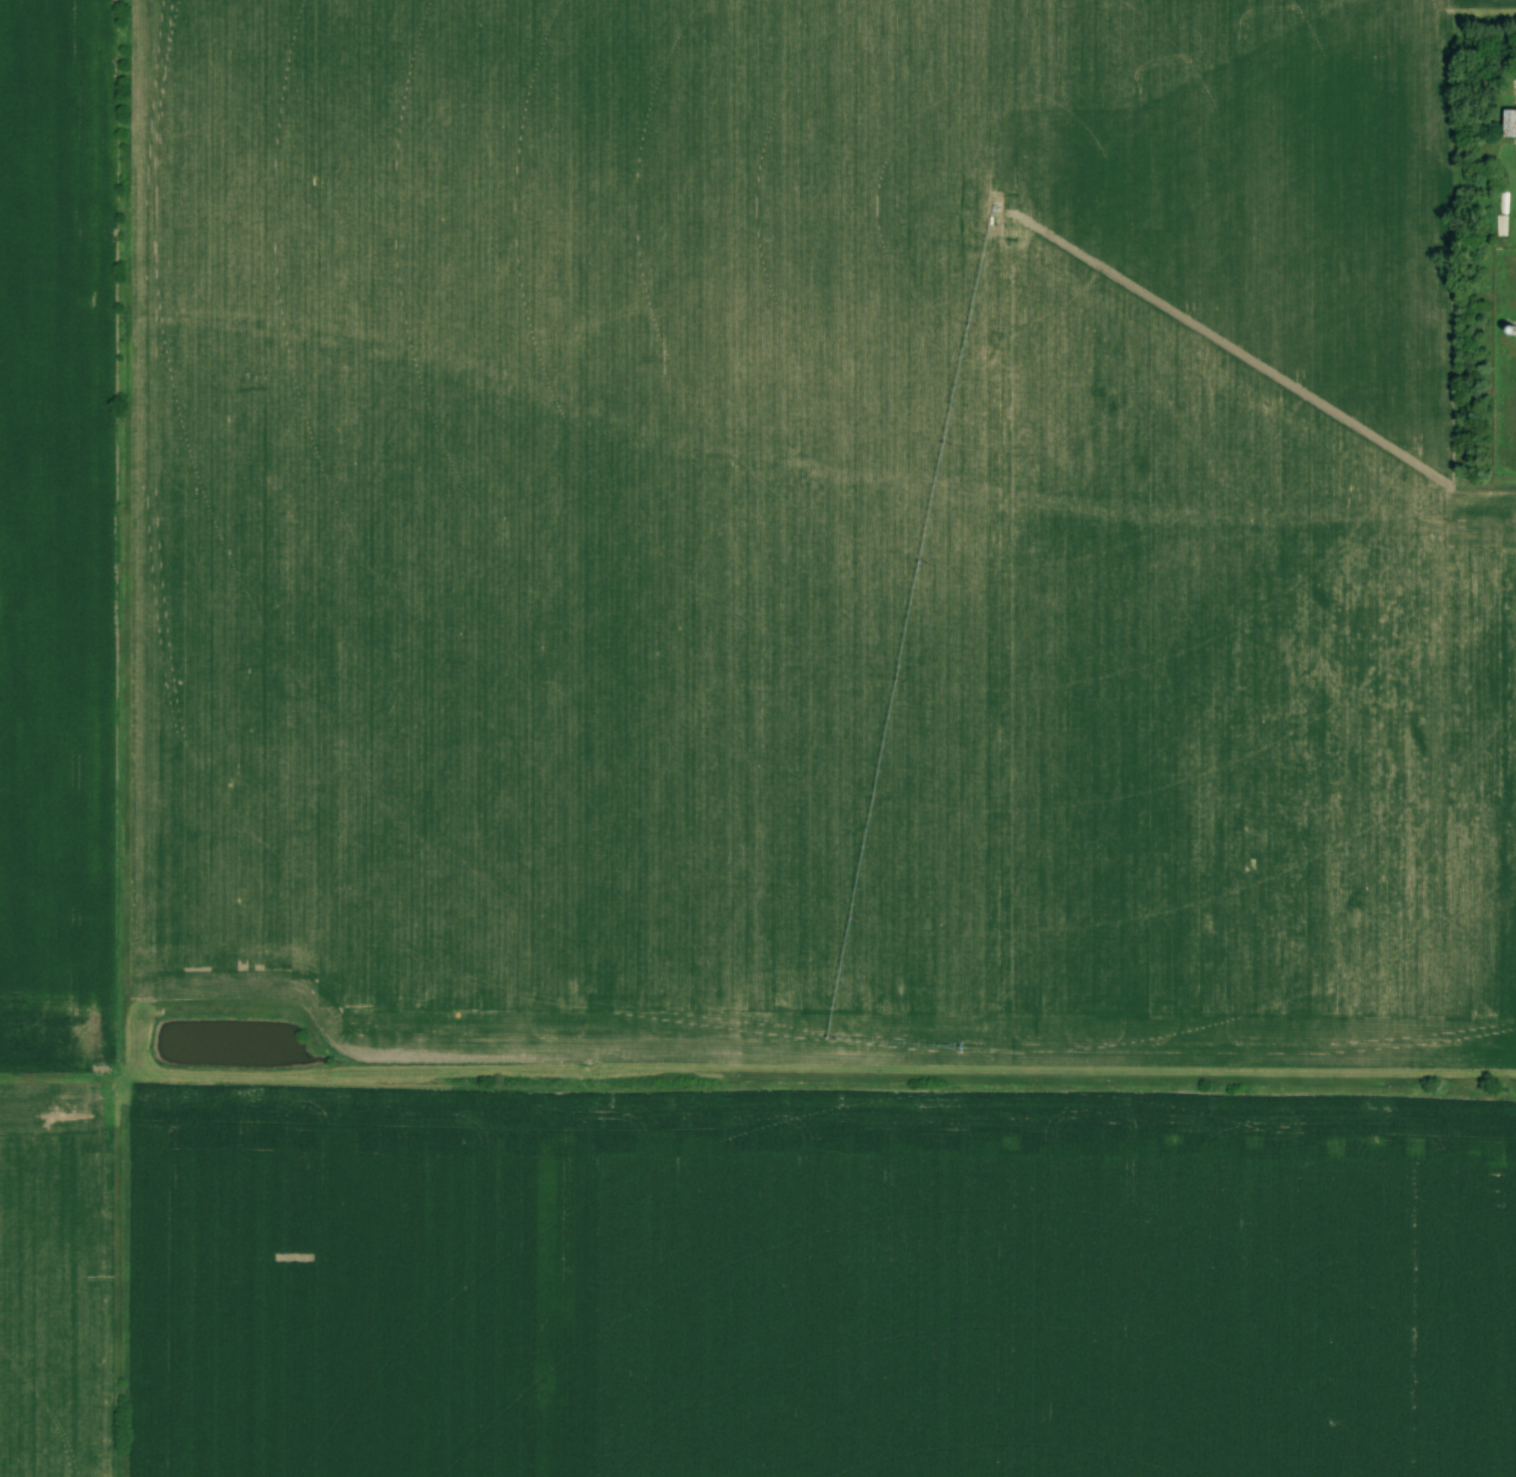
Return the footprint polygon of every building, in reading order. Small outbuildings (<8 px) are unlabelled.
[(1496,136),(1515,136),(1515,108),(1496,108),(1496,136)]
